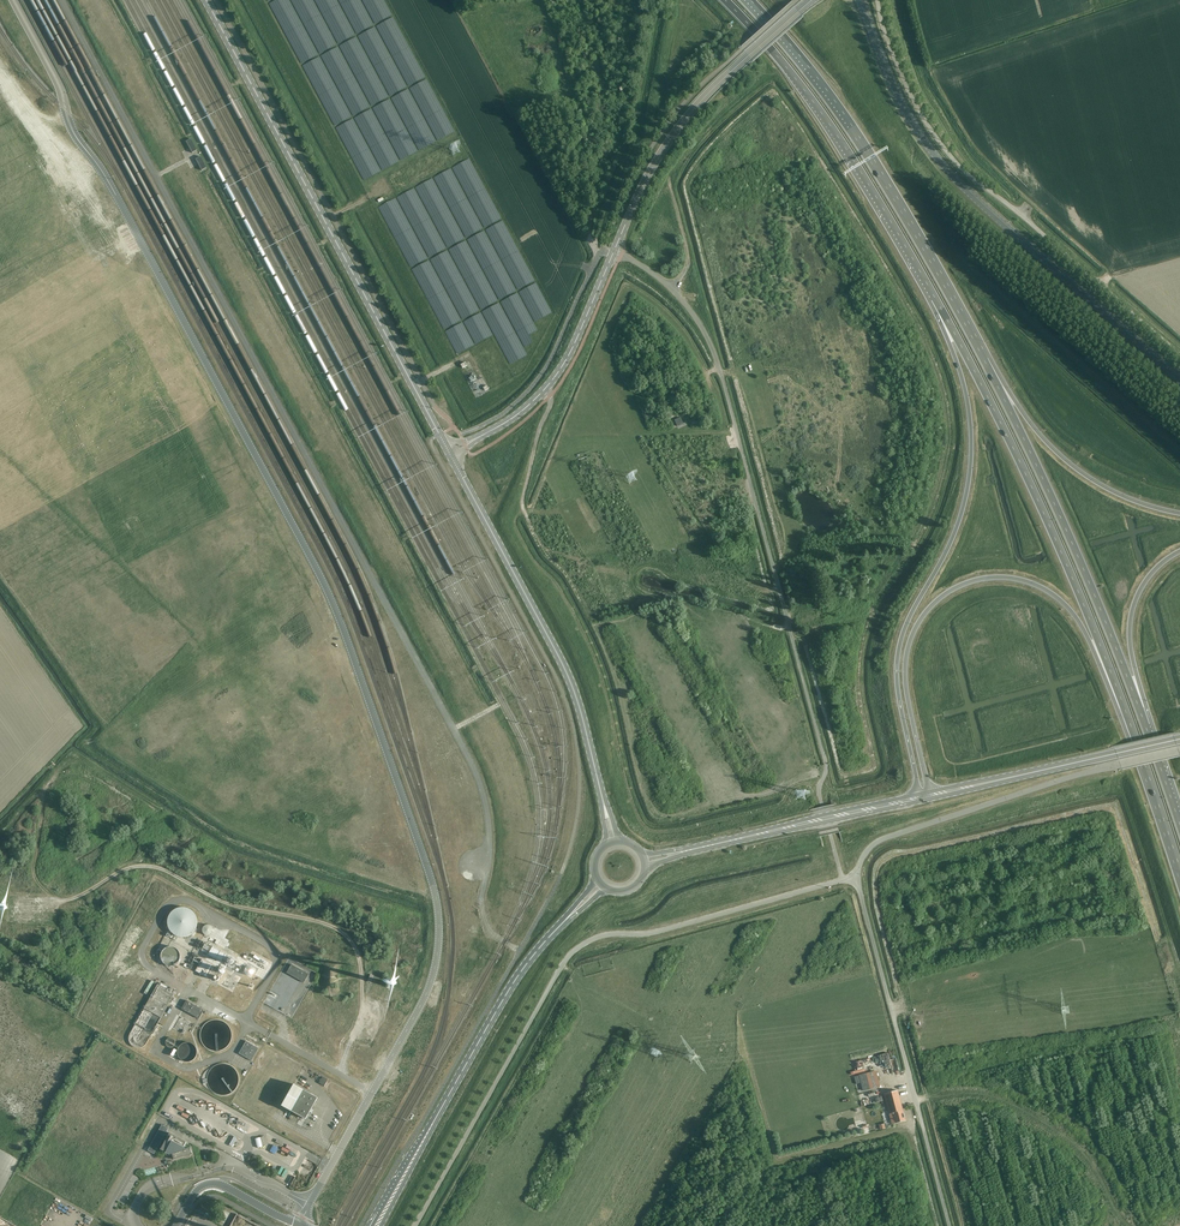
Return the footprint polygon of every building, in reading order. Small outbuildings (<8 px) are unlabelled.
[(197,150),(191,139),(186,142),(192,153),(197,150)] [(207,168),(201,157),(195,159),(201,171),(207,168)] [(731,522),(733,529),(737,528),(738,531),(746,529),(743,519),(731,522)] [(212,946),(208,955),(221,962),(223,958),(226,960),(228,955),(212,946)] [(174,967),(177,965),(180,963),(182,960),(183,956),(182,952),(179,949),(176,947),(172,947),(168,948),(165,950),(163,954),(163,958),(164,961),(166,964),(170,966),(174,967)] [(255,955),(253,957),(266,964),(267,962),(255,955)] [(195,971),(207,978),(214,966),(202,959),(195,971)] [(219,968),(221,971),(223,970),(225,974),(228,973),(226,969),(230,967),(228,963),(219,968)] [(309,974),(291,964),(286,973),(303,983),(309,974)] [(232,980),(238,983),(241,977),(235,974),(232,980)] [(199,1019),(204,1010),(186,1000),(181,1009),(183,1010),(199,1019)] [(143,1009),(137,1019),(143,1023),(149,1012),(143,1009)] [(164,1012),(158,1022),(163,1025),(169,1015),(164,1012)] [(230,1038),(230,1035),(230,1033),(230,1030),(228,1027),(227,1025),(224,1023),(222,1022),(219,1021),(216,1020),(214,1020),(211,1021),(208,1022),(206,1024),(204,1026),(202,1029),(201,1032),(201,1035),(201,1037),(202,1040),(203,1043),(204,1045),(207,1047),(209,1048),(212,1050),(215,1050),(217,1050),(220,1049),(223,1048),(225,1046),(227,1044),(229,1041),(230,1038)] [(246,1041),(239,1053),(245,1057),(252,1044),(246,1041)] [(195,1053),(195,1051),(195,1049),(195,1048),(194,1046),(193,1045),(192,1044),(190,1043),(189,1042),(187,1042),(185,1042),(184,1042),(182,1043),(180,1044),(179,1046),(178,1047),(178,1049),(177,1051),(178,1053),(178,1054),(179,1056),(180,1057),(181,1058),(183,1059),(185,1060),(186,1060),(188,1060),(190,1059),(191,1058),(192,1057),(194,1056),(195,1054),(195,1053)] [(196,1053),(192,1064),(199,1067),(203,1056),(196,1053)] [(199,1068),(204,1070),(208,1058),(204,1057),(199,1068)] [(864,1091),(880,1086),(875,1071),(859,1075),(860,1076),(861,1082),(864,1091)] [(321,1073),(318,1079),(324,1083),(327,1076),(321,1073)] [(281,1105),(291,1111),(305,1119),(317,1098),(303,1089),(293,1084),(281,1105)] [(884,1094),(890,1117),(892,1124),(906,1120),(898,1091),(884,1094)] [(200,1119),(203,1124),(206,1123),(210,1129),(214,1126),(210,1120),(207,1122),(204,1117),(200,1119)] [(192,1154),(191,1152),(190,1148),(186,1149),(183,1147),(186,1142),(170,1133),(167,1131),(168,1128),(162,1124),(148,1150),(154,1154),(165,1135),(168,1136),(160,1149),(166,1153),(166,1152),(168,1153),(168,1154),(168,1155),(169,1156),(170,1156),(171,1155),(171,1154),(171,1153),(172,1153),(173,1159),(185,1156),(186,1156),(186,1157),(188,1157),(188,1156),(189,1156),(190,1155),(192,1154),(192,1153),(192,1154)] [(276,1173),(279,1175),(283,1177),(286,1170),(279,1166),(276,1173)]
